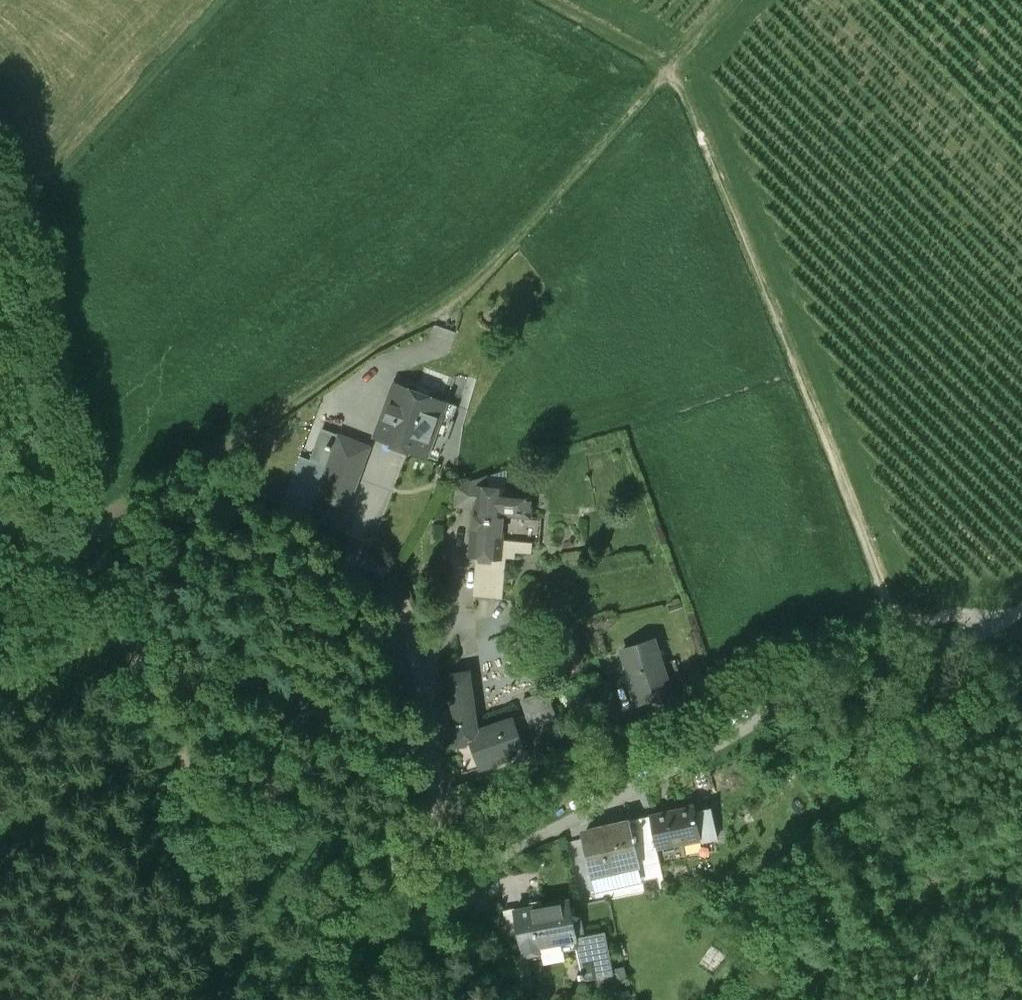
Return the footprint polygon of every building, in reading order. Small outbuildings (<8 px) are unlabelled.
[(418,392),(399,385),(388,416),(384,415),(376,437),(394,443),(393,445),(408,450),(409,449),(436,459),(441,445),(444,445),(452,422),(451,420),(456,406),(428,396),(430,390),(420,386),(418,392)] [(346,512),(370,447),(322,429),(311,461),(327,467),(315,501),(346,512)] [(454,503),(475,505),(471,556),(479,556),(501,558),(502,541),(505,512),(532,514),(533,492),(496,489),(496,484),(486,484),(487,476),(456,487),(454,503)] [(533,543),(502,541),(501,558),(506,558),(516,559),(517,553),(532,554),(533,543)] [(479,556),(476,598),(503,600),(506,558),(501,558),(479,556)] [(652,642),(623,651),(635,686),(633,686),(639,704),(673,693),(667,675),(665,676),(662,665),(660,666),(652,642)] [(490,644),(477,645),(478,663),(492,662),(490,644)] [(675,661),(662,665),(665,676),(667,675),(673,693),(685,689),(675,661)] [(470,673),(446,677),(456,747),(457,747),(469,745),(468,742),(473,741),(470,735),(479,732),(470,673)] [(548,692),(523,701),(529,716),(533,728),(557,719),(548,692)] [(615,715),(593,720),(596,731),(618,726),(615,715)] [(515,719),(520,732),(533,728),(529,716),(515,719)] [(479,732),(470,735),(473,741),(482,768),(517,755),(527,751),(520,732),(515,719),(479,732)] [(457,747),(467,773),(482,768),(473,741),(468,742),(469,745),(457,747)] [(527,751),(517,755),(521,767),(531,763),(527,751)] [(694,808),(651,818),(658,847),(683,841),(684,845),(702,841),(694,808)] [(583,839),(593,879),(642,867),(630,822),(612,826),(613,832),(583,839)] [(570,903),(517,912),(528,958),(545,954),(544,949),(579,941),(575,919),(574,919),(570,903)]
